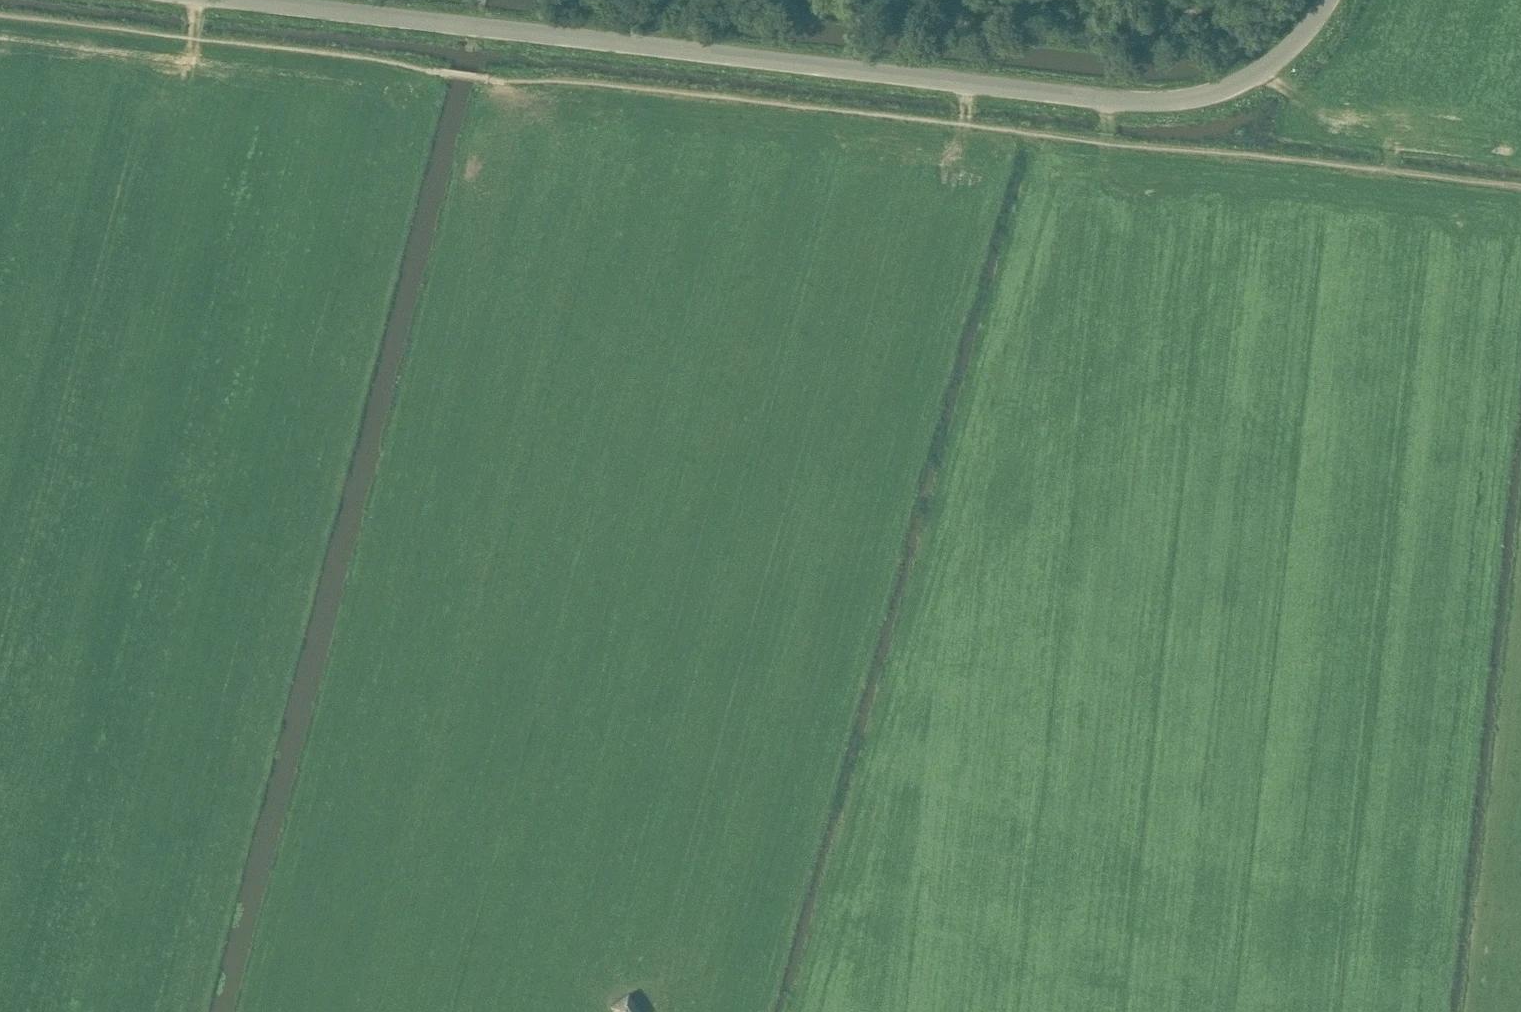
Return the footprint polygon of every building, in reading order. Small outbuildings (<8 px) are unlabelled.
[(611,999),(619,1011),(644,1011),(629,988),(611,999)]
